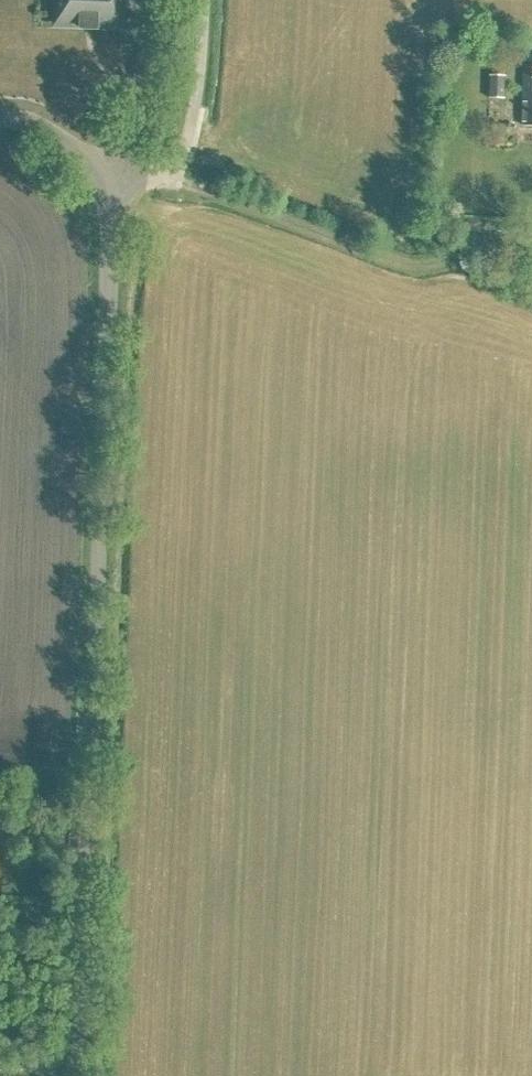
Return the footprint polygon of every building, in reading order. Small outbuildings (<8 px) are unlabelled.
[(126,0),(53,0),(52,28),(125,30),(126,0)] [(525,57),(523,125),(531,125),(531,58),(525,57)] [(489,76),(488,98),(503,98),(504,76),(489,76)]
